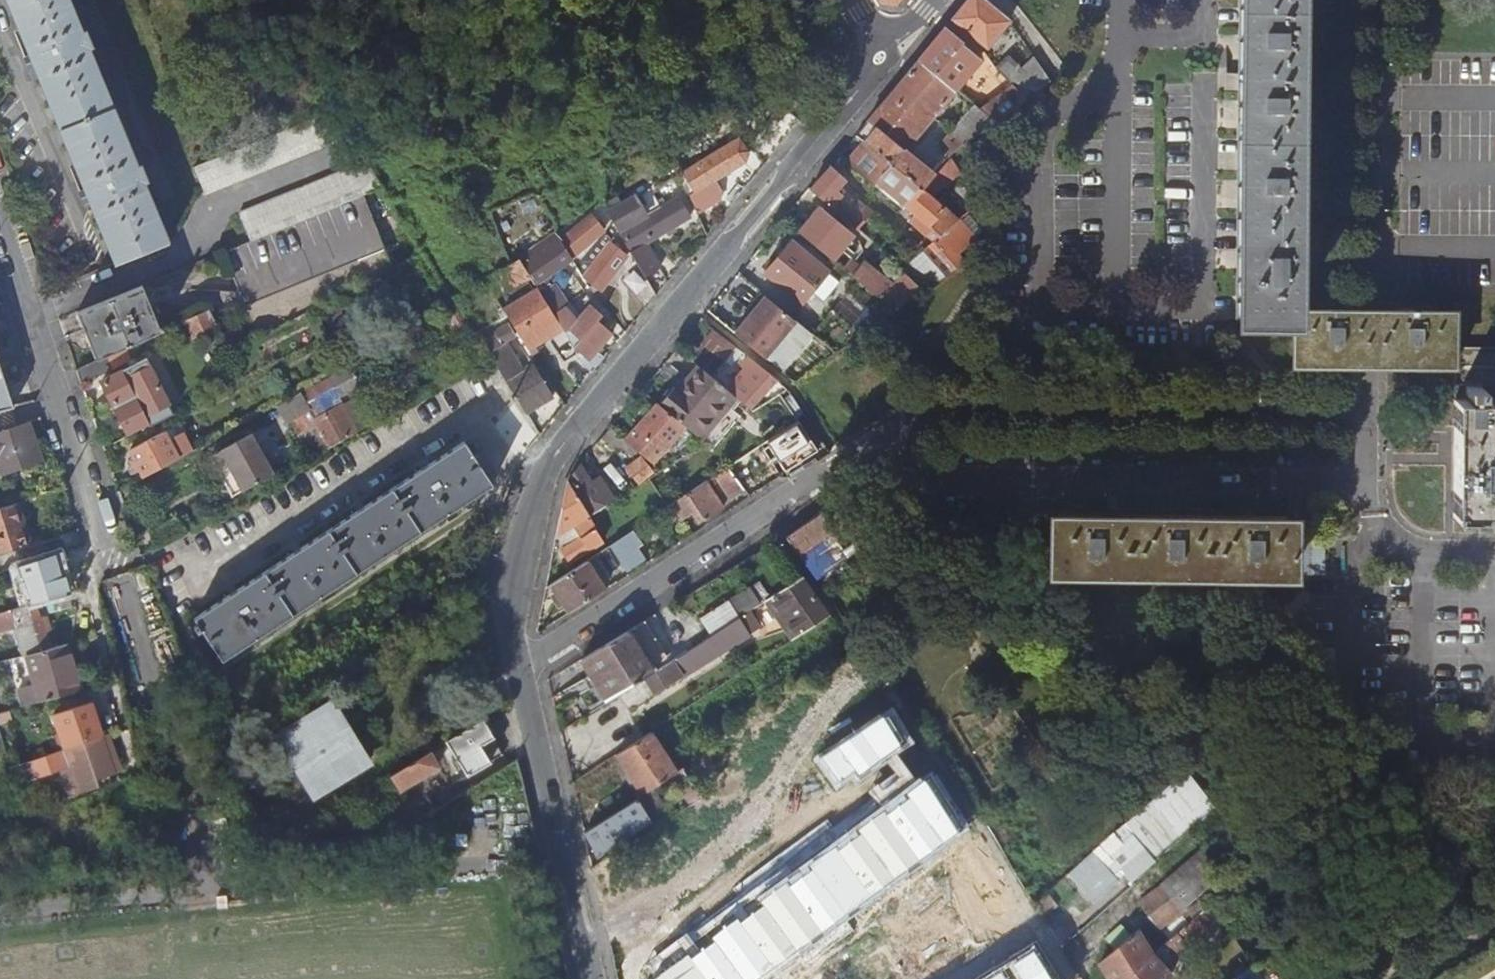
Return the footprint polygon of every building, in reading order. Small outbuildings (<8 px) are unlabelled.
[(115,264),(168,242),(143,182),(146,181),(140,166),(137,167),(88,48),(91,47),(84,32),(82,33),(68,0),(7,0),(115,264)] [(1006,18),(984,0),(967,0),(952,19),(979,41),(991,26),(999,32),(1008,21),(1006,18)] [(1293,289),(1296,0),(1242,0),(1239,318),(1238,318),(1238,319),(1293,320),(1293,309),(1293,289)] [(991,26),(979,41),(986,47),(999,32),(991,26)] [(945,27),(918,60),(953,89),(955,88),(962,80),(966,83),(971,78),(967,74),(977,62),(958,45),(962,41),(945,27)] [(1008,55),(995,67),(1011,84),(1025,99),(1049,80),(1032,56),(1020,66),(1008,55)] [(918,60),(855,135),(862,141),(921,191),(921,190),(934,174),(903,149),(953,89),(918,60)] [(1025,99),(1011,84),(980,108),(996,121),(1025,99)] [(996,121),(980,108),(973,103),(941,142),(949,156),(996,121)] [(205,195),(350,135),(334,110),(193,167),(205,195)] [(737,140),(682,174),(693,192),(741,163),(744,153),(737,140)] [(932,242),(900,266),(923,290),(964,261),(956,253),(974,236),(959,219),(955,221),(942,210),(943,208),(921,190),(921,191),(862,141),(845,163),(872,184),(874,181),(913,213),(908,218),(918,227),(917,228),(932,242)] [(362,196),(382,188),(366,161),(239,213),(250,241),(362,196)] [(830,166),(809,189),(857,229),(870,212),(839,186),(845,180),(830,166)] [(679,178),(674,169),(669,172),(673,181),(679,178)] [(630,254),(655,295),(666,281),(658,267),(644,243),(688,217),(676,197),(663,205),(658,208),(654,202),(643,183),(615,200),(611,194),(599,201),(630,254)] [(317,307),(392,269),(362,196),(250,241),(221,253),(256,338),(317,307)] [(654,202),(658,208),(663,205),(659,198),(654,202)] [(818,206),(797,231),(831,259),(852,234),(818,206)] [(559,241),(569,258),(602,235),(601,234),(606,231),(600,224),(596,226),(592,222),(578,232),(576,230),(559,241)] [(655,295),(630,254),(626,257),(608,243),(611,238),(607,234),(574,265),(580,275),(599,290),(618,265),(643,309),(655,295)] [(559,241),(559,240),(523,265),(536,283),(571,260),(569,258),(559,241)] [(827,272),(790,242),(764,272),(801,303),(827,272)] [(836,263),(894,312),(896,309),(918,288),(904,274),(897,281),(890,275),(885,280),(856,256),(852,261),(844,254),(836,263)] [(528,276),(517,259),(483,279),(494,296),(528,276)] [(141,286),(76,312),(96,361),(105,357),(161,331),(141,286)] [(503,311),(531,355),(536,353),(533,346),(546,338),(572,382),(585,367),(584,365),(572,346),(564,332),(552,315),(537,290),(533,292),(532,292),(503,311)] [(764,296),(761,292),(746,311),(749,313),(764,296)] [(749,313),(733,333),(764,359),(795,321),(764,296),(749,313)] [(585,367),(590,374),(596,366),(589,359),(611,334),(596,321),(601,316),(589,305),(572,323),(562,307),(552,315),(564,332),(567,329),(578,339),(572,346),(587,361),(584,365),(585,367)] [(183,321),(191,336),(207,328),(215,325),(208,309),(183,321)] [(1494,407),(1494,344),(1453,343),(1453,310),(1293,309),(1293,320),(1292,363),(1453,364),(1452,441),(1494,407)] [(810,334),(834,355),(861,336),(831,310),(810,334)] [(489,358),(524,413),(550,396),(531,364),(520,370),(503,343),(514,337),(507,325),(479,341),(489,358)] [(714,370),(724,357),(707,346),(698,359),(714,370)] [(740,352),(735,348),(724,361),(729,366),(740,352)] [(96,361),(75,370),(76,370),(81,388),(112,371),(105,357),(96,361)] [(782,401),(789,396),(786,390),(780,394),(770,386),(772,382),(745,358),(739,366),(742,370),(726,390),(736,398),(752,412),(769,401),(779,395),(782,401)] [(101,381),(115,410),(159,387),(145,359),(101,381)] [(710,378),(696,366),(677,391),(672,388),(657,405),(685,428),(701,441),(736,398),(726,390),(716,382),(710,378)] [(13,407),(0,367),(0,411),(13,407)] [(361,385),(349,367),(295,396),(306,412),(315,427),(296,437),(309,460),(329,449),(328,448),(356,432),(337,399),(331,389),(337,386),(342,396),(361,385)] [(715,372),(710,378),(716,382),(719,377),(715,372)] [(357,433),(381,419),(361,385),(342,396),(337,399),(356,432),(328,448),(329,449),(357,433)] [(331,389),(337,399),(342,396),(337,386),(331,389)] [(786,390),(781,386),(776,388),(780,394),(786,390)] [(146,423),(148,427),(172,414),(159,387),(115,410),(126,433),(146,423)] [(796,422),(782,401),(779,395),(769,401),(786,428),(796,422)] [(657,405),(656,404),(622,440),(653,466),(685,428),(657,405)] [(1452,441),(1452,516),(1494,516),(1494,407),(1452,441)] [(306,412),(287,421),(296,437),(315,427),(306,412)] [(750,413),(744,416),(743,419),(745,423),(753,418),(750,413)] [(0,433),(0,474),(0,475),(40,462),(28,423),(0,433)] [(767,444),(785,472),(817,451),(803,430),(790,439),(785,432),(767,444)] [(143,477),(176,460),(172,451),(185,445),(179,433),(166,440),(162,433),(128,450),(143,477)] [(209,457),(231,498),(271,476),(248,436),(209,457)] [(726,449),(735,462),(753,451),(744,437),(726,449)] [(463,442),(193,619),(197,625),(193,627),(197,633),(201,631),(221,662),(491,485),(463,442)] [(616,481),(628,491),(650,471),(630,449),(620,461),(628,467),(616,481)] [(680,487),(685,495),(710,479),(694,454),(669,470),(680,487)] [(728,498),(742,489),(728,467),(710,479),(685,495),(670,505),(679,519),(695,509),(698,515),(694,517),(698,525),(721,510),(707,486),(709,484),(711,487),(719,482),(728,498)] [(557,537),(570,528),(578,539),(586,553),(598,545),(590,531),(593,529),(586,518),(588,516),(566,482),(555,538),(557,537)] [(664,509),(670,505),(685,495),(680,487),(659,500),(664,509)] [(0,509),(0,554),(30,545),(17,503),(0,509)] [(821,512),(785,538),(814,579),(821,574),(805,550),(832,530),(829,525),(843,517),(834,503),(821,512)] [(1288,573),(1291,570),(1291,538),(1311,537),(1312,520),(1291,520),(1291,518),(1052,518),(1052,572),(1288,573)] [(570,528),(557,537),(563,548),(578,539),(570,528)] [(607,547),(625,573),(643,561),(635,549),(641,545),(632,531),(607,547)] [(578,539),(563,548),(560,550),(568,564),(586,553),(578,539)] [(46,601),(68,594),(56,553),(18,565),(29,605),(33,604),(46,601)] [(568,613),(603,590),(585,562),(550,584),(568,613)] [(801,578),(799,579),(778,592),(768,598),(782,617),(792,611),(806,631),(828,616),(801,578)] [(768,598),(778,592),(773,583),(763,589),(756,584),(749,588),(759,604),(768,598)] [(759,604),(749,588),(748,588),(700,619),(710,635),(759,604)] [(71,607),(68,594),(46,601),(49,613),(71,607)] [(17,609),(13,599),(0,602),(0,614),(17,609)] [(33,604),(29,605),(17,609),(0,614),(0,628),(14,623),(23,655),(47,647),(33,604)] [(640,623),(578,660),(605,702),(643,678),(666,663),(640,623)] [(704,639),(684,652),(692,664),(713,651),(704,639)] [(66,676),(58,647),(25,656),(39,702),(78,691),(74,674),(66,676)] [(671,660),(666,663),(643,678),(653,694),(681,676),(671,660)] [(335,689),(291,716),(298,727),(280,737),(318,799),(385,758),(370,748),(335,689)] [(451,739),(481,721),(466,695),(462,697),(464,700),(437,717),(451,739)] [(71,708),(84,704),(82,699),(69,703),(71,708)] [(64,748),(100,736),(89,702),(84,704),(71,708),(69,703),(64,705),(65,710),(53,715),(64,748)] [(888,713),(821,759),(840,781),(855,771),(860,775),(906,743),(888,713)] [(482,722),(481,721),(451,739),(445,743),(466,778),(501,757),(495,742),(482,751),(480,747),(492,739),(491,737),(494,732),(488,722),(482,722)] [(648,734),(615,756),(641,796),(650,790),(670,777),(675,774),(648,734)] [(105,750),(100,736),(64,748),(70,765),(88,758),(96,780),(114,774),(108,759),(105,750)] [(10,769),(13,779),(33,773),(35,778),(64,767),(58,752),(10,769)] [(398,815),(406,828),(434,811),(426,798),(440,789),(435,781),(431,783),(426,775),(437,768),(428,753),(388,777),(397,792),(403,789),(413,805),(398,815)] [(675,774),(670,777),(691,805),(703,797),(682,769),(675,774)] [(1143,848),(1155,861),(1214,808),(1183,769),(1111,834),(1118,843),(1132,858),(1143,848)] [(660,978),(760,978),(961,832),(929,779),(660,978)] [(650,790),(641,796),(583,834),(594,853),(648,819),(643,812),(648,809),(652,814),(662,808),(650,790)] [(317,820),(299,831),(303,838),(321,827),(317,820)] [(1118,843),(1111,834),(1066,875),(1093,905),(1117,883),(1103,867),(1110,860),(1105,855),(1118,843)] [(1155,861),(1143,848),(1132,858),(1119,869),(1131,883),(1155,861)] [(1136,906),(1159,932),(1223,880),(1199,852),(1136,906)] [(897,925),(889,931),(901,950),(917,943),(930,959),(988,920),(972,897),(993,884),(977,857),(889,915),(897,925)] [(1151,957),(1126,978),(1167,978),(1169,978),(1160,967),(1170,958),(1168,957),(1182,944),(1186,948),(1222,916),(1211,904),(1151,957)] [(1114,951),(1131,936),(1121,924),(1104,938),(1114,951)] [(1151,957),(1136,932),(1131,936),(1114,951),(1098,964),(1107,978),(1126,978),(1151,957)] [(72,946),(59,948),(60,959),(73,957),(72,946)] [(979,978),(1051,978),(1031,946),(979,978)]
